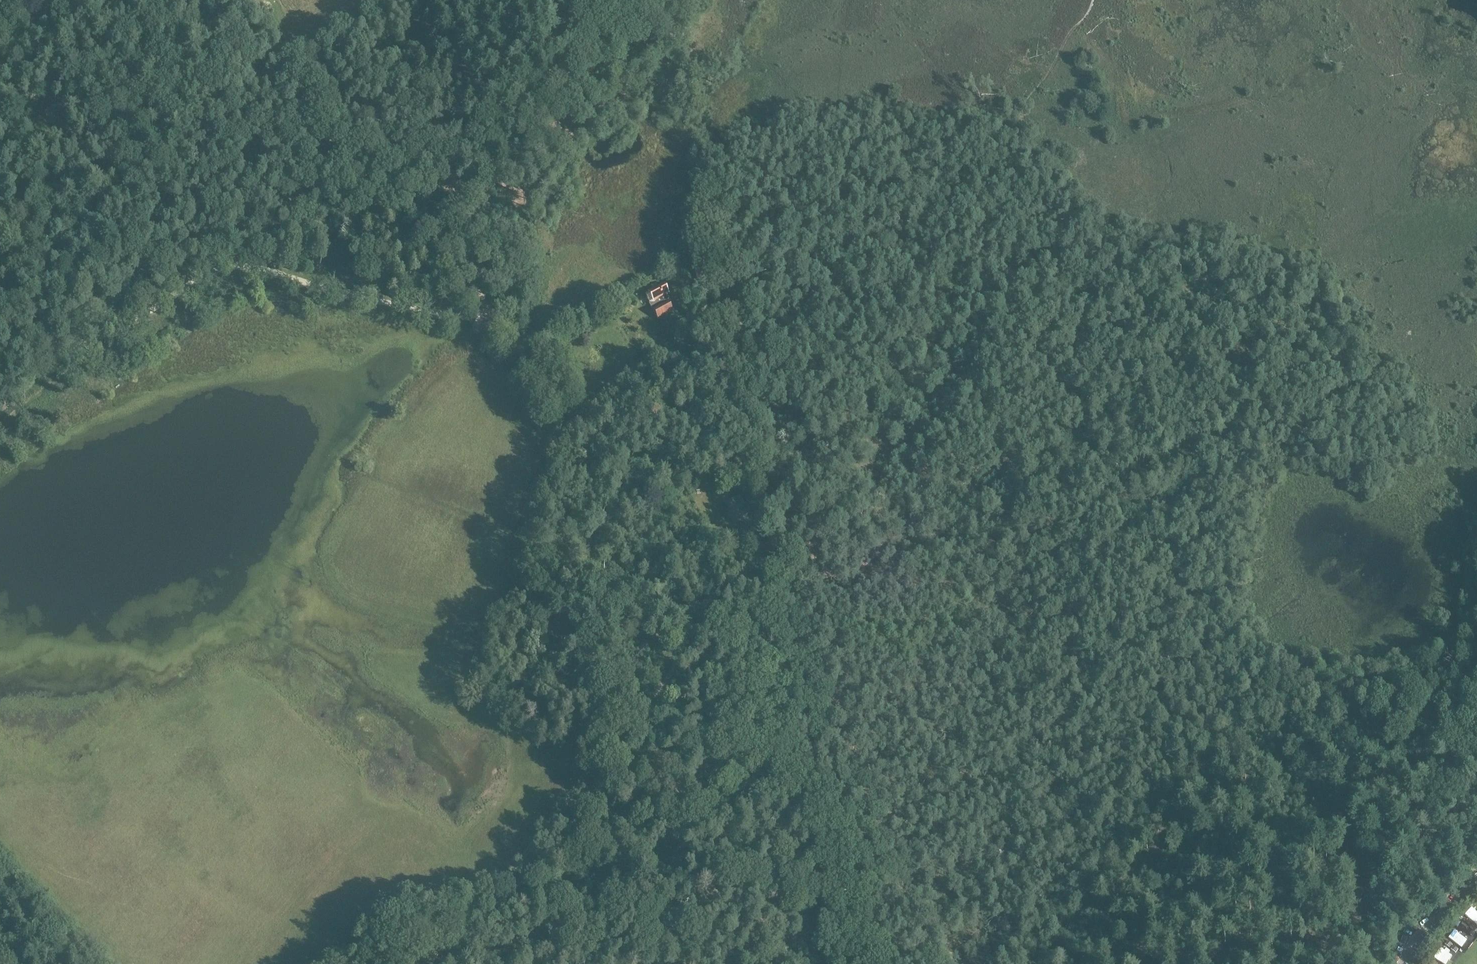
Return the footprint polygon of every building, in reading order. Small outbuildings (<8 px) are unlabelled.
[(652,308),(658,319),(661,324),(668,320),(665,315),(672,311),(666,300),(668,299),(666,294),(668,293),(663,283),(648,291),(648,292),(645,294),(649,303),(652,308)] [(1450,947),(1464,959),(1474,948),(1459,936),(1450,947)]
